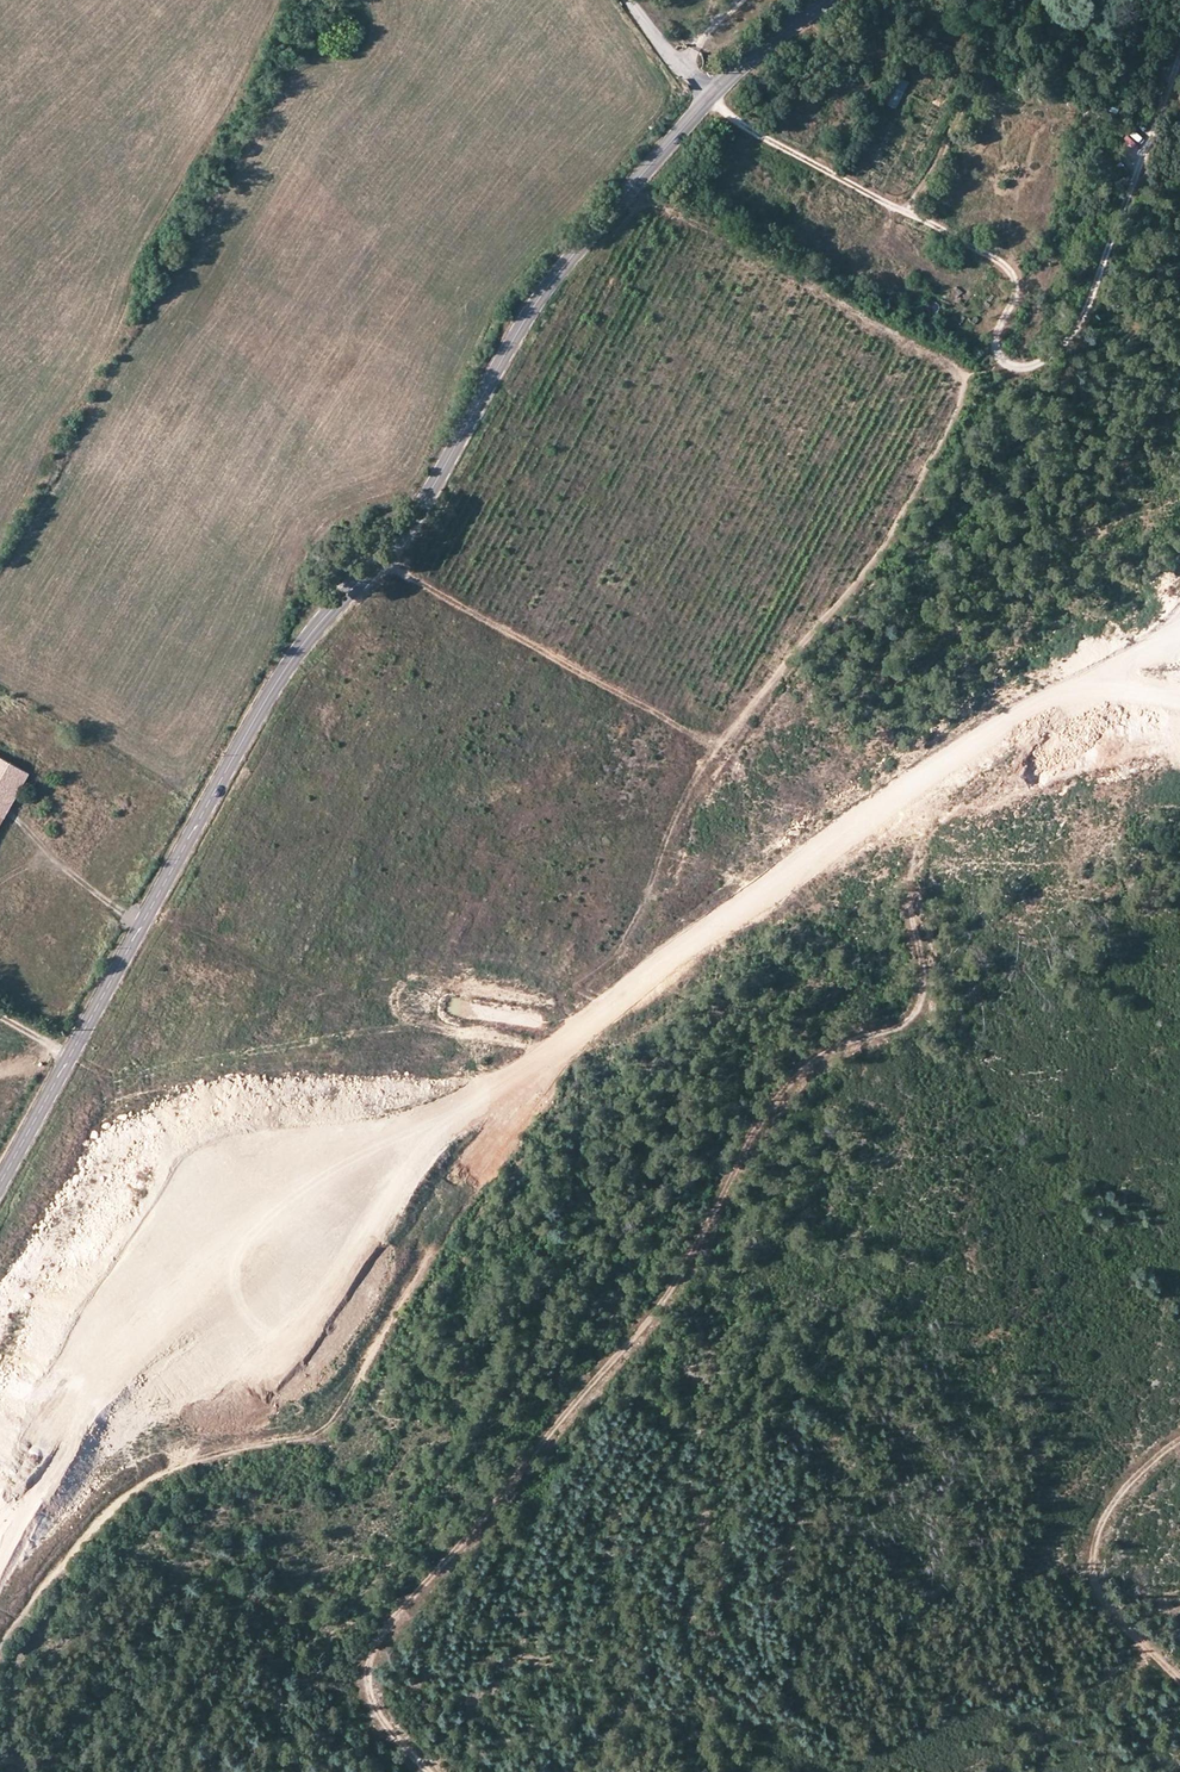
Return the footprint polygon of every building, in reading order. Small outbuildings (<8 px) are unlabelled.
[(1030,195),(1032,205),(1042,203),(1040,194),(1030,195)] [(16,782),(20,784),(27,772),(0,755),(0,810),(16,782)] [(0,810),(0,819),(20,784),(16,782),(0,810)] [(542,1098),(532,1093),(528,1100),(538,1106),(542,1098)]
